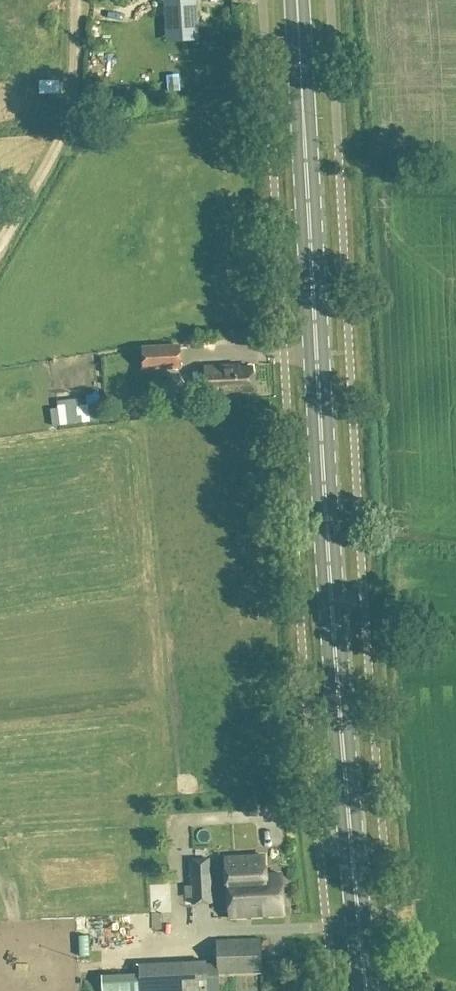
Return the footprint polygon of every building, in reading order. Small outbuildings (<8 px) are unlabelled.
[(165,2),(166,30),(175,30),(200,29),(199,13),(198,0),(165,0),(165,2)] [(143,345),(145,370),(183,368),(182,344),(143,345)] [(241,363),(204,365),(206,394),(255,391),(253,365),(241,366),(241,363)] [(59,402),(59,425),(71,425),(71,403),(59,402)] [(229,917),(235,917),(286,914),(284,873),(266,874),(265,855),(225,857),(229,917)] [(190,873),(191,885),(184,885),(184,897),(191,897),(192,905),(214,903),(213,871),(211,872),(211,857),(189,858),(190,873)] [(218,974),(263,972),(262,939),(258,940),(216,941),(217,962),(206,962),(206,959),(182,961),(184,990),(219,990),(218,974)] [(103,974),(103,990),(141,990),(140,972),(103,974)]
